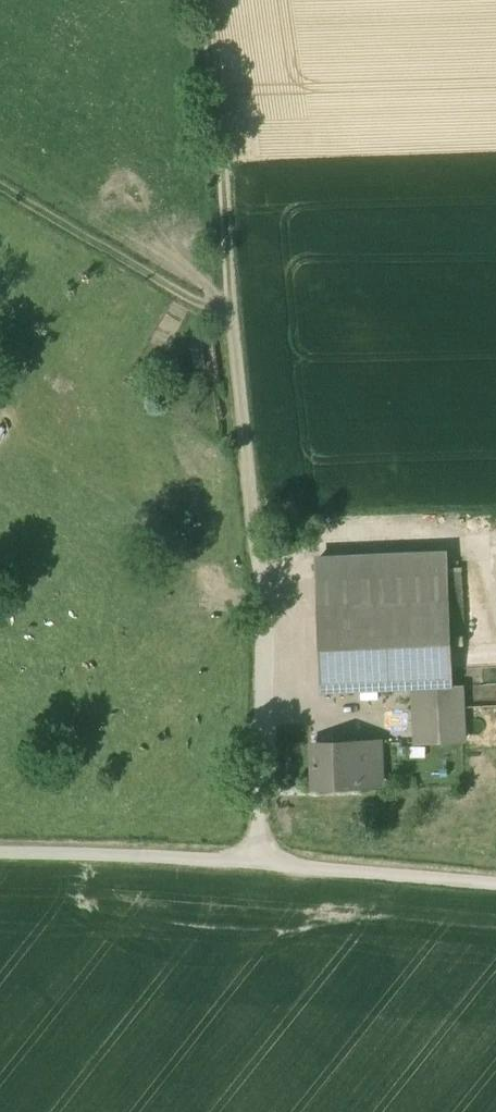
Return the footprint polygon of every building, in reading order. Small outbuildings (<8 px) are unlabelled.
[(447,555),(316,561),(318,606),(449,601),(447,555)] [(449,601),(318,606),(322,693),(413,689),(453,688),(453,687),(453,686),(449,601)] [(453,688),(413,689),(415,743),(463,741),(461,686),(453,686),(453,687),(453,688)] [(379,743),(365,744),(366,771),(381,770),(379,743)] [(365,744),(313,745),(315,787),(357,786),(357,771),(366,771),(365,744)]
